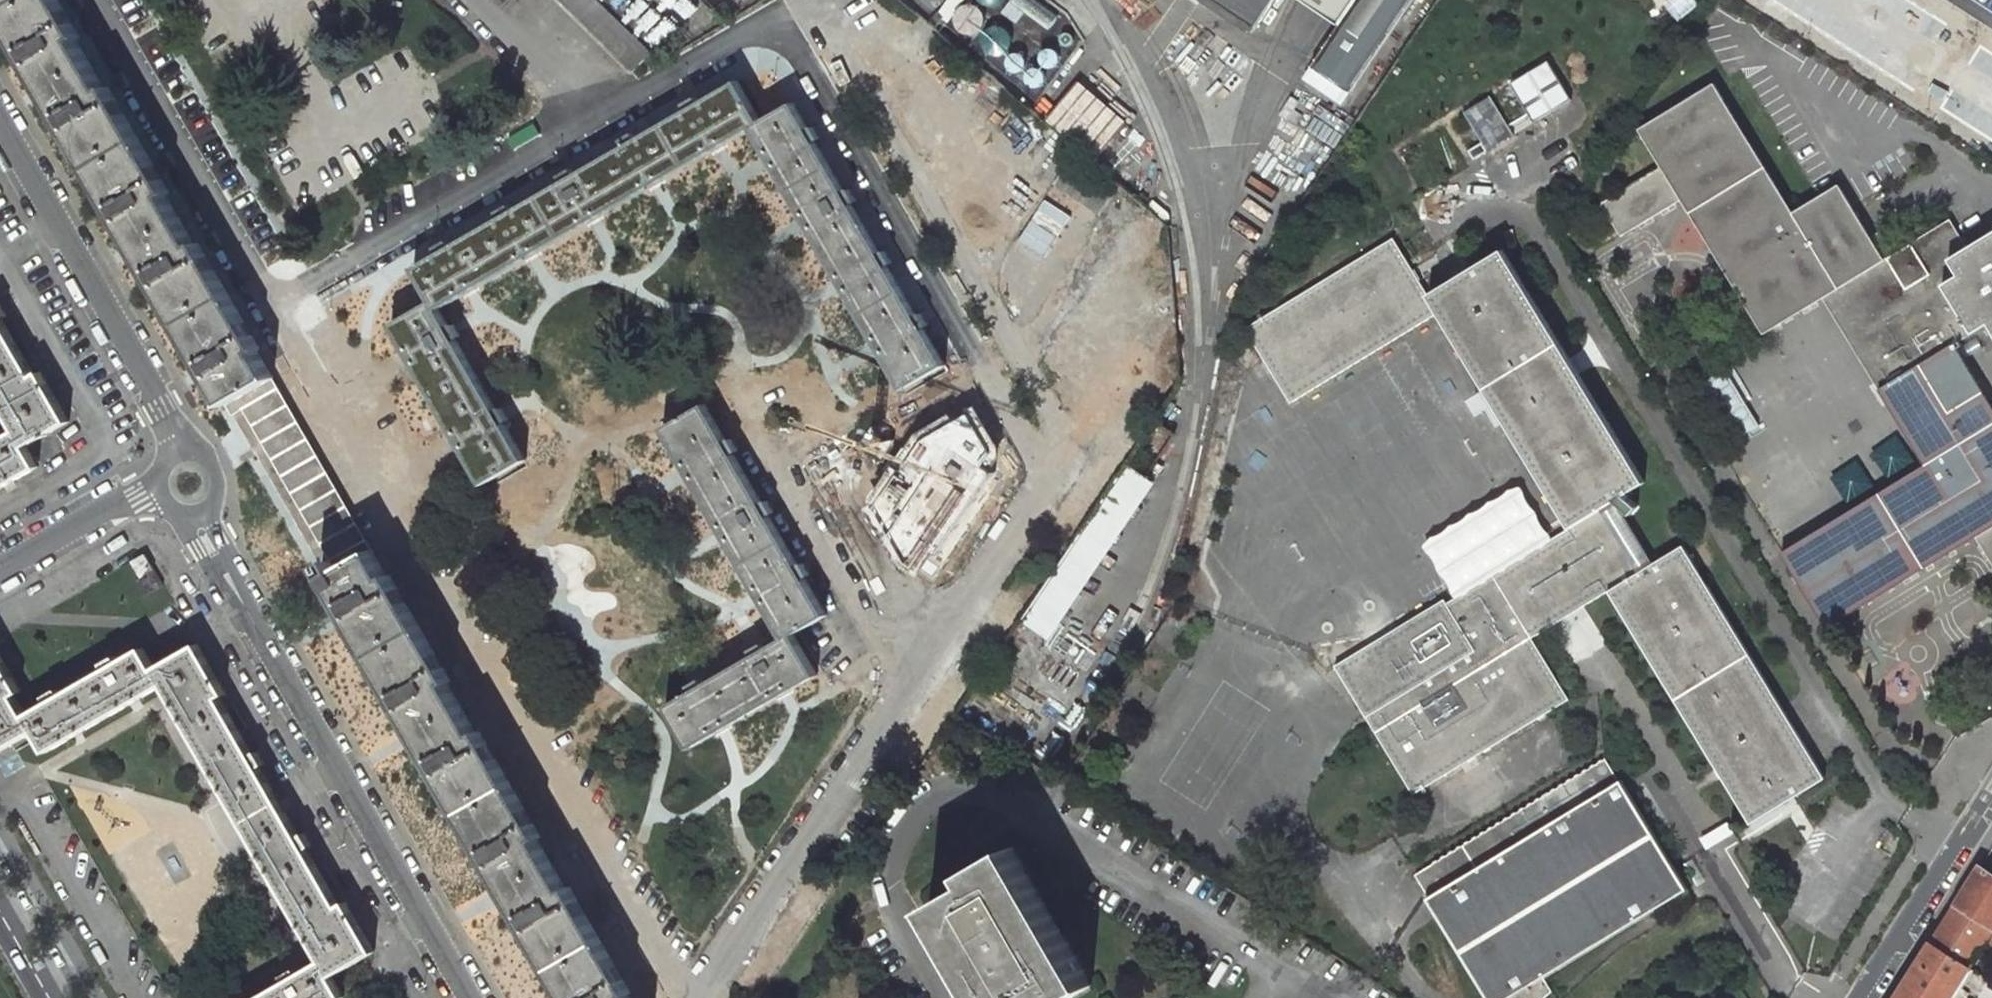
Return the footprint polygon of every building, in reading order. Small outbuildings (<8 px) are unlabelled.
[(5,11),(24,0),(0,0),(0,2),(5,11)] [(56,0),(24,0),(5,11),(56,99),(99,74),(56,0)] [(1232,10),(1227,18),(1237,25),(1242,17),(1257,27),(1275,0),(1217,0),(1232,10)] [(1327,15),(1340,24),(1357,0),(1306,0),(1327,15)] [(1340,24),(1312,66),(1351,92),(1413,0),(1357,0),(1340,24)] [(1543,60),(1502,81),(1504,87),(1459,111),(1479,149),(1566,102),(1543,60)] [(138,142),(99,74),(56,99),(95,167),(138,142)] [(762,122),(738,81),(701,102),(698,97),(686,104),(689,109),(664,124),(688,165),(752,127),(762,122)] [(1088,160),(1121,123),(1072,81),(1040,118),(1088,160)] [(1794,213),(1715,83),(1639,130),(1662,166),(1601,204),(1621,237),(1682,199),(1751,312),(1764,334),(1823,298),(1885,259),(1839,185),(1794,213)] [(809,129),(794,103),(762,122),(752,127),(788,190),(831,166),(816,141),(821,138),(814,126),(809,129)] [(688,165),(664,124),(639,138),(636,133),(624,140),(627,145),(597,162),(593,157),(583,164),(586,169),(540,195),(563,236),(688,165)] [(183,220),(138,142),(95,167),(140,245),(183,220)] [(1116,190),(1071,161),(993,277),(1014,292),(1007,303),(1029,319),(1116,190)] [(845,192),(831,166),(788,190),(860,314),(902,290),(888,265),(893,262),(886,251),(881,253),(852,203),(857,200),(850,189),(845,192)] [(563,236),(540,195),(515,210),(512,205),(500,212),(503,217),(453,246),(450,240),(438,247),(441,252),(415,268),(435,300),(439,308),(563,236)] [(227,298),(183,220),(140,245),(184,323),(227,298)] [(1950,220),(1889,257),(1885,259),(1823,298),(1926,465),(1991,425),(1991,406),(1959,351),(1954,344),(1989,322),(1991,328),(1991,233),(1980,241),(1950,220)] [(1255,343),(1292,403),(1346,370),(1440,312),(1429,295),(1411,266),(1394,238),(1264,317),(1246,328),(1255,343)] [(1569,524),(1572,528),(1583,521),(1615,501),(1645,483),(1579,374),(1570,359),(1503,250),(1475,267),(1429,295),(1440,312),(1557,505),(1569,524)] [(917,316),(902,290),(860,314),(903,389),(945,364),(924,328),(929,325),(922,313),(917,316)] [(279,388),(227,298),(184,323),(230,402),(228,403),(234,414),(279,388)] [(439,308),(435,300),(393,325),(484,483),(526,459),(504,421),(509,418),(503,406),(497,409),(455,338),(461,334),(454,322),(448,326),(439,308)] [(5,406),(18,429),(27,446),(70,421),(41,371),(34,375),(2,318),(7,315),(0,303),(0,399),(5,406)] [(727,441),(706,404),(664,428),(785,639),(793,633),(827,614),(806,577),(811,574),(804,563),(799,565),(770,515),(775,512),(768,500),(763,503),(734,453),(739,450),(732,438),(727,441)] [(1926,465),(1788,549),(1782,553),(1828,628),(1834,624),(1972,540),(1976,537),(1991,527),(1991,425),(1926,465)] [(18,429),(0,439),(0,489),(39,466),(27,446),(18,429)] [(1152,480),(1127,463),(1022,619),(1034,627),(1047,636),(1152,480)] [(1336,665),(1414,794),(1547,715),(1564,703),(1570,699),(1568,697),(1532,637),(1549,627),(1584,606),(1609,591),(1652,565),(1653,564),(1615,501),(1583,521),(1572,528),(1447,603),(1445,599),(1391,632),(1336,665)] [(1976,537),(1977,538),(1991,562),(1991,527),(1976,537)] [(418,629),(366,540),(322,565),(328,576),(329,575),(375,654),(418,629)] [(1609,591),(1751,823),(1826,778),(1684,546),(1653,564),(1652,565),(1609,591)] [(145,554),(133,561),(142,578),(136,581),(144,596),(163,585),(145,554)] [(1047,636),(1034,627),(976,712),(993,723),(1051,638),(1047,636)] [(463,707),(418,629),(375,654),(420,732),(463,707)] [(817,675),(793,633),(785,639),(767,648),(764,643),(752,650),(755,655),(705,684),(702,678),(690,685),(693,690),(667,705),(691,747),(817,675)] [(227,694),(198,644),(155,668),(164,684),(178,707),(182,715),(216,773),(221,783),(228,794),(244,822),(280,801),(260,767),(266,764),(258,751),(253,754),(220,697),(227,694)] [(155,668),(144,647),(120,661),(117,656),(104,663),(107,668),(63,694),(59,689),(47,696),(50,701),(27,715),(36,731),(47,752),(72,738),(82,732),(129,704),(140,698),(164,684),(155,668)] [(0,653),(0,751),(36,731),(27,715),(16,695),(22,692),(0,653)] [(515,798),(463,707),(420,732),(473,823),(515,798)] [(1415,874),(1428,896),(1425,898),(1433,910),(1487,997),(1503,997),(1509,994),(1542,975),(1544,978),(1690,889),(1622,778),(1619,780),(1606,758),(1481,834),(1415,874)] [(547,853),(515,798),(473,823),(504,878),(547,853)] [(300,836),(280,801),(244,822),(323,960),(332,975),(375,951),(346,901),(340,905),(307,848),(312,845),(305,833),(300,836)] [(930,907),(982,997),(1069,997),(1093,984),(1013,846),(969,872),(974,882),(930,907)] [(598,941),(547,853),(504,878),(555,966),(598,941)] [(1980,866),(1956,905),(1991,928),(1991,874),(1980,866)] [(1984,944),(1991,949),(1991,928),(1956,905),(1896,997),(1949,997),(1984,944)] [(598,941),(555,966),(574,997),(631,997),(598,941)] [(323,960),(300,973),(297,968),(284,975),(288,981),(257,997),(338,997),(343,995),(332,975),(323,960)] [(1509,994),(1511,997),(1544,997),(1552,991),(1544,978),(1542,975),(1509,994)]
